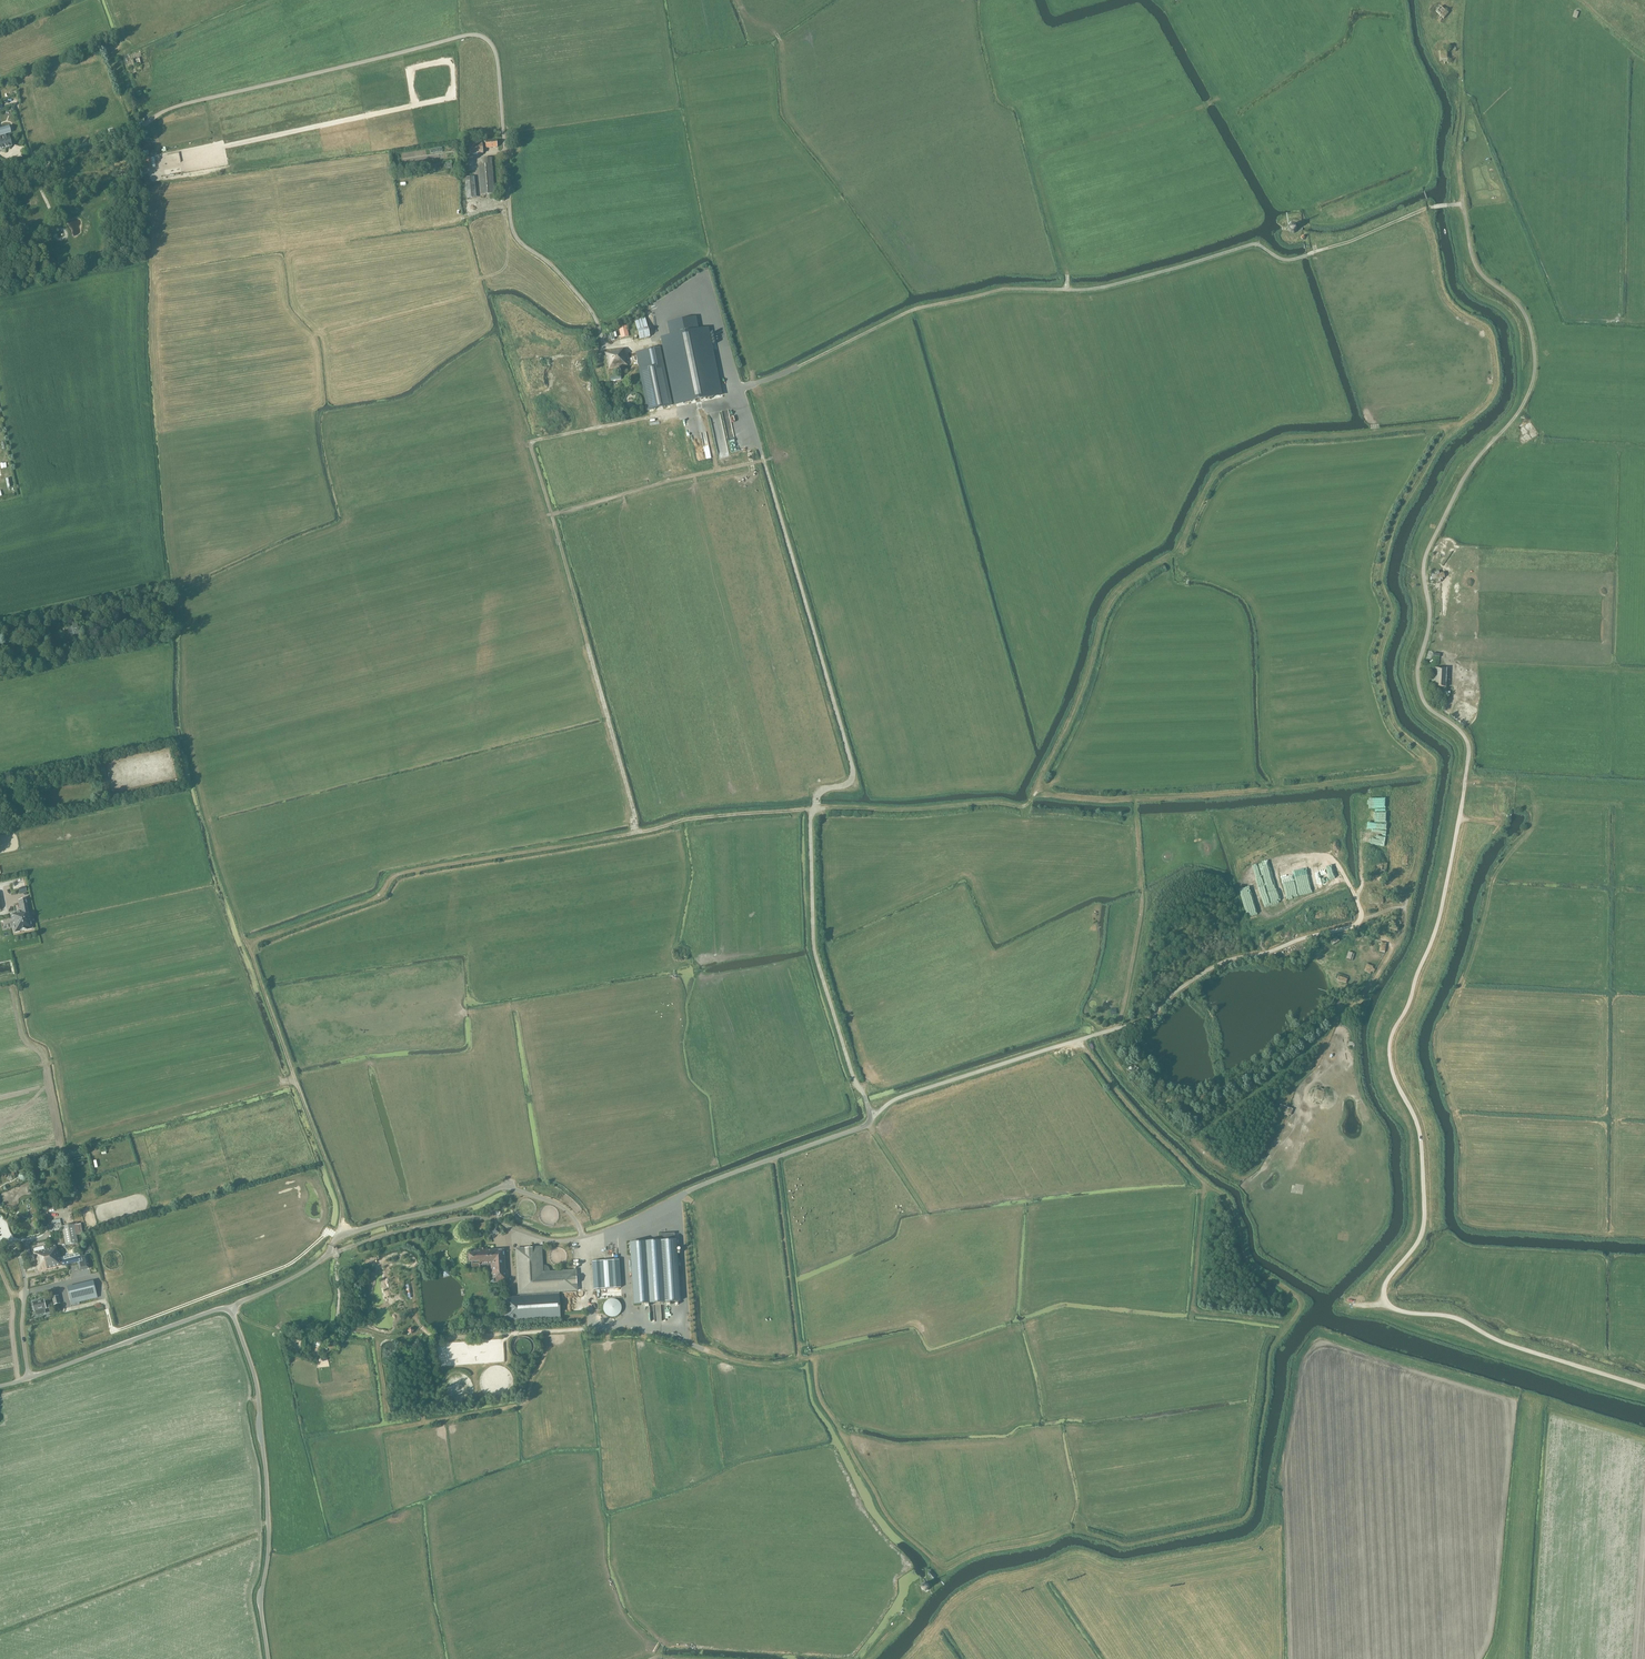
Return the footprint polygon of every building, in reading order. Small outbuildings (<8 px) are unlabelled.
[(1447,12),(1443,9),(1442,9),(1440,12),(1440,13),(1443,15),(1442,16),(1443,16),(1442,17),(1443,18),(1442,19),(1444,18),(1445,19),(1444,20),(1445,19),(1446,20),(1451,14),(1450,13),(1451,12),(1450,13),(1449,12),(1450,11),(1449,10),(1448,12),(1447,11),(1447,12)] [(1442,61),(1446,61),(1446,63),(1447,63),(1447,62),(1449,62),(1449,63),(1450,63),(1449,61),(1452,61),(1452,60),(1450,60),(1450,52),(1449,52),(1449,50),(1449,51),(1446,51),(1446,50),(1445,52),(1442,52),(1442,61)] [(3,150),(10,149),(7,139),(3,140),(1,136),(10,133),(8,127),(0,129),(0,139),(3,150)] [(497,148),(497,145),(496,141),(482,142),(482,139),(463,141),(465,155),(483,154),(483,150),(486,150),(486,149),(497,148)] [(491,158),(487,158),(483,159),(483,165),(478,166),(481,196),(494,194),(491,158)] [(125,171),(126,179),(131,178),(130,170),(131,170),(129,161),(114,163),(115,172),(125,171)] [(465,178),(467,196),(467,199),(476,198),(476,195),(474,178),(465,178)] [(1297,232),(1297,228),(1295,226),(1291,225),(1288,228),(1289,232),(1291,235),(1295,235),(1297,232)] [(71,238),(57,243),(62,257),(80,253),(71,238)] [(634,319),(639,340),(650,337),(644,317),(634,319)] [(715,374),(709,340),(706,330),(697,332),(694,319),(669,324),(672,337),(663,339),(668,365),(669,371),(676,404),(720,395),(716,378),(715,374)] [(619,327),(621,338),(629,336),(626,325),(619,327)] [(659,348),(636,353),(648,410),(662,408),(671,406),(663,366),(659,348)] [(623,349),(604,353),(608,370),(628,366),(625,354),(624,354),(623,349)] [(621,381),(628,379),(627,373),(609,377),(611,383),(616,382),(616,385),(621,384),(621,381)] [(1531,425),(1518,435),(1526,446),(1539,435),(1531,425)] [(1446,580),(1445,578),(1445,573),(1444,573),(1444,574),(1442,574),(1441,571),(1439,572),(1439,574),(1439,575),(1434,575),(1434,576),(1434,580),(1435,580),(1440,579),(1440,580),(1441,584),(1444,583),(1443,581),(1446,580)] [(73,627),(68,628),(69,634),(70,633),(71,636),(79,634),(77,622),(76,622),(75,620),(71,620),(73,627)] [(1436,682),(1435,687),(1434,695),(1441,695),(1441,688),(1446,688),(1447,669),(1436,668),(1432,668),(1432,682),(1436,682)] [(1387,875),(1389,865),(1379,863),(1377,872),(1387,875)] [(1370,892),(1369,904),(1382,905),(1383,893),(1374,892),(1370,892)] [(32,929),(26,899),(18,900),(20,911),(14,912),(15,913),(10,914),(14,933),(32,929)] [(1344,910),(1338,910),(1337,917),(1347,918),(1348,915),(1344,914),(1344,910)] [(1400,934),(1402,921),(1396,920),(1395,924),(1392,923),(1391,929),(1394,929),(1393,933),(1400,934)] [(1374,966),(1367,964),(1364,972),(1371,975),(1372,972),(1374,973),(1375,970),(1373,969),(1374,966)] [(1358,1046),(1357,1046),(1357,1045),(1356,1044),(1356,1043),(1355,1043),(1356,1041),(1355,1041),(1354,1043),(1353,1042),(1353,1043),(1351,1042),(1349,1047),(1351,1047),(1351,1048),(1352,1049),(1351,1050),(1352,1050),(1353,1049),(1354,1049),(1355,1049),(1356,1048),(1357,1048),(1358,1046)] [(1128,1066),(1126,1070),(1132,1073),(1137,1076),(1140,1072),(1138,1071),(1139,1069),(1134,1066),(1133,1069),(1128,1066)] [(1327,1092),(1321,1089),(1318,1098),(1324,1100),(1327,1092)] [(1291,1108),(1283,1105),(1281,1110),(1289,1113),(1291,1108)] [(19,1176),(19,1177),(19,1178),(19,1179),(20,1179),(20,1180),(21,1180),(22,1181),(23,1181),(24,1181),(25,1181),(25,1180),(26,1180),(26,1179),(27,1179),(27,1178),(27,1177),(27,1176),(27,1175),(27,1174),(26,1173),(25,1173),(25,1172),(24,1172),(23,1172),(22,1172),(21,1173),(20,1173),(20,1174),(19,1174),(19,1175),(19,1176)] [(1304,1195),(1306,1186),(1298,1184),(1298,1187),(1293,1186),(1291,1193),(1304,1195)] [(77,1243),(76,1235),(83,1234),(81,1224),(77,1224),(77,1223),(75,1223),(75,1225),(74,1225),(75,1226),(63,1228),(65,1245),(77,1243)] [(485,1223),(474,1227),(476,1234),(487,1230),(485,1223)] [(48,1227),(49,1232),(63,1229),(62,1224),(53,1225),(48,1227)] [(488,1229),(490,1235),(500,1232),(498,1225),(488,1229)] [(645,1307),(648,1307),(648,1304),(666,1303),(666,1306),(670,1306),(669,1302),(679,1302),(676,1259),(674,1233),(660,1234),(660,1241),(631,1243),(635,1305),(645,1304),(645,1307)] [(81,1257),(80,1257),(79,1253),(64,1257),(64,1260),(61,1261),(59,1252),(58,1252),(56,1247),(48,1249),(47,1247),(44,1248),(44,1247),(34,1249),(34,1252),(38,1272),(82,1261),(81,1257)] [(544,1266),(542,1266),(541,1248),(516,1249),(519,1294),(520,1294),(520,1297),(504,1298),(505,1321),(561,1318),(559,1292),(577,1291),(576,1271),(550,1272),(549,1270),(548,1268),(546,1267),(544,1266)] [(496,1278),(496,1282),(507,1282),(507,1270),(503,1270),(502,1260),(504,1260),(504,1250),(487,1251),(487,1249),(472,1250),(472,1254),(468,1254),(469,1261),(472,1261),(472,1267),(473,1268),(474,1268),(480,1268),(480,1265),(487,1264),(487,1266),(488,1267),(491,1267),(492,1279),(496,1278)] [(78,1263),(80,1271),(89,1269),(86,1255),(81,1257),(82,1261),(78,1263)] [(592,1262),(594,1290),(621,1288),(619,1260),(592,1262)] [(93,1281),(67,1288),(71,1304),(79,1302),(97,1298),(94,1287),(93,1281)] [(614,1317),(616,1316),(617,1316),(618,1315),(619,1314),(620,1313),(621,1311),(621,1310),(621,1308),(621,1307),(621,1306),(620,1304),(620,1303),(619,1302),(618,1301),(616,1300),(615,1299),(614,1299),(612,1299),(611,1299),(609,1299),(608,1300),(607,1301),(606,1302),(605,1303),(604,1304),(604,1305),(603,1307),(603,1308),(603,1310),(604,1311),(604,1313),(605,1314),(606,1315),(607,1316),(609,1316),(610,1317),(611,1317),(613,1317),(614,1317)] [(48,1303),(45,1304),(44,1300),(32,1303),(34,1311),(35,1311),(36,1316),(46,1313),(45,1309),(49,1308),(48,1303)] [(925,1582),(922,1584),(921,1587),(923,1591),(926,1592),(928,1592),(930,1591),(930,1589),(931,1586),(928,1583),(925,1582)]
